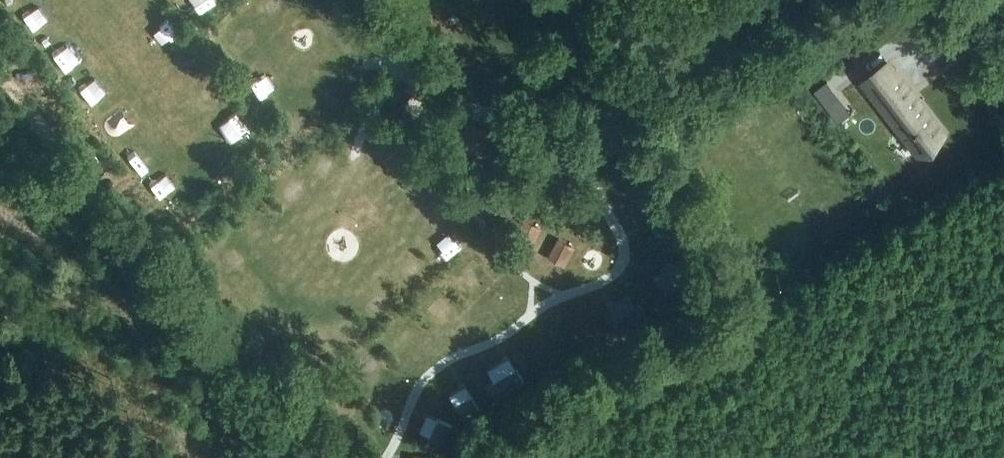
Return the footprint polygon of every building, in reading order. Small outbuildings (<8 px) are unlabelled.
[(23,58),(37,49),(26,32),(12,42),(23,58)] [(947,128),(892,57),(862,79),(917,151),(947,128)] [(831,110),(843,101),(826,81),(815,90),(831,110)] [(76,104),(63,113),(74,129),(87,120),(76,104)] [(122,192),(138,184),(130,169),(115,177),(122,192)] [(515,239),(532,248),(542,229),(525,220),(515,239)] [(548,258),(565,267),(575,248),(558,239),(548,258)] [(678,300),(694,274),(680,265),(664,291),(678,300)]
